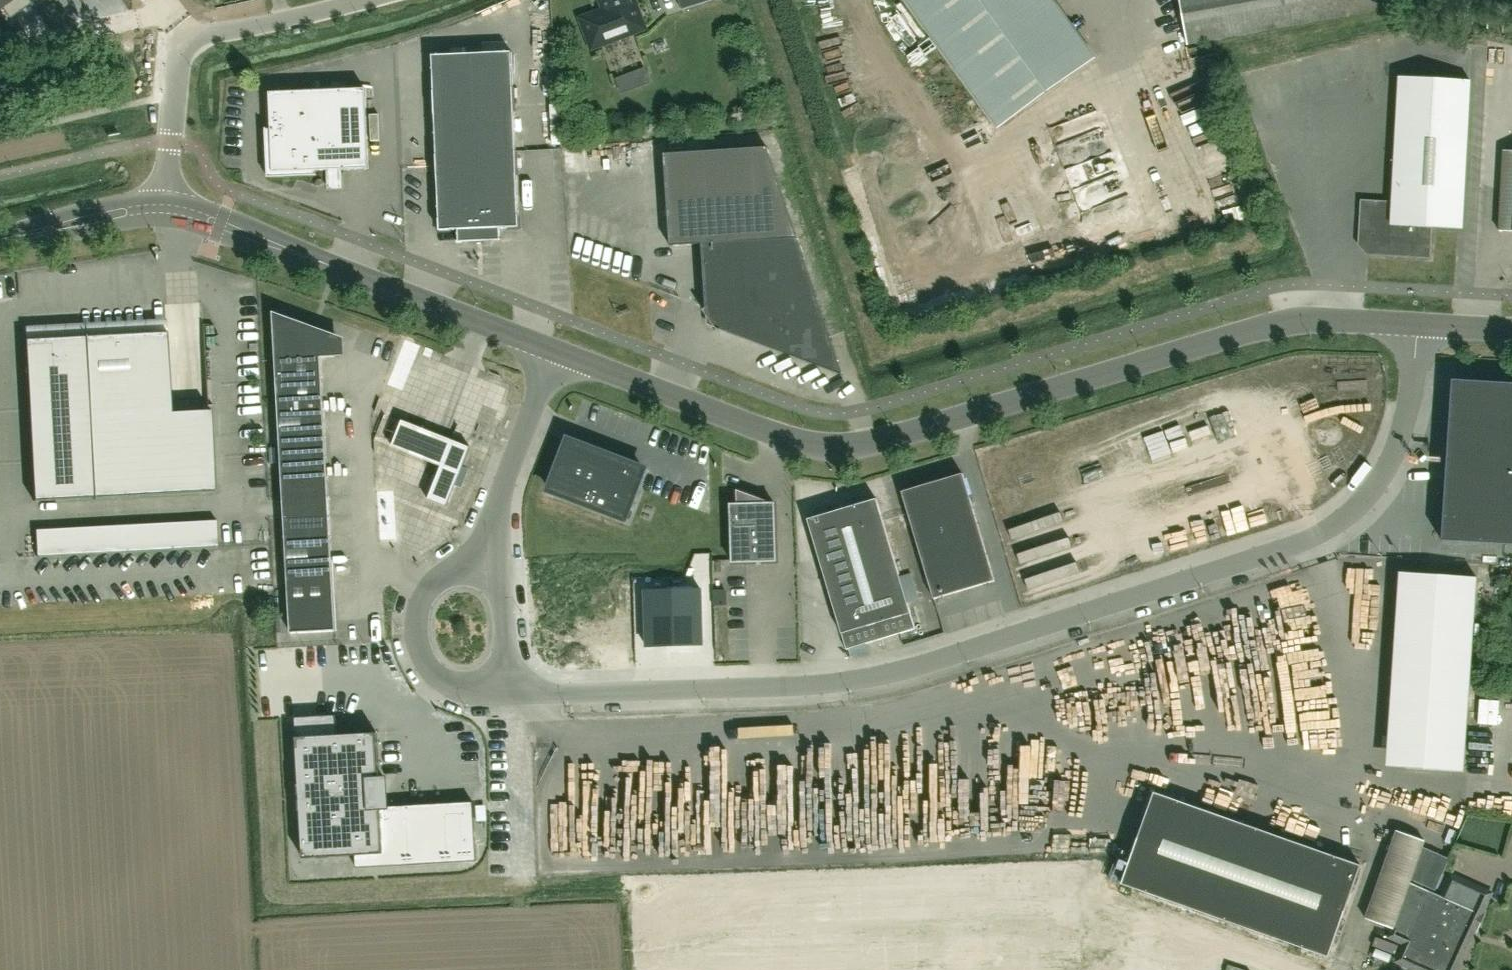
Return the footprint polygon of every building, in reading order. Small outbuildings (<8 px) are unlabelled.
[(2,9),(9,19),(31,3),(29,0),(0,0),(0,10),(2,9)] [(645,27),(634,0),(601,0),(605,9),(581,18),(592,47),(645,27)] [(682,9),(708,0),(679,0),(682,9)] [(1055,0),(903,0),(997,128),(1096,57),(1055,0)] [(1189,45),(1389,7),(1388,0),(1180,0),(1189,45)] [(439,231),(458,230),(459,241),(458,241),(458,243),(502,241),(502,240),(501,240),(500,228),(519,228),(516,152),(512,51),(432,55),(436,155),(439,231)] [(1257,70),(1265,92),(1274,89),(1267,67),(1257,70)] [(1471,81),(1399,77),(1392,203),(1362,201),(1360,242),(1370,254),(1429,257),(1430,227),(1462,229),(1471,81)] [(1173,79),(1173,91),(1199,90),(1198,78),(1173,79)] [(368,168),(365,89),(270,93),(271,128),(266,129),(268,178),(317,176),(317,171),(329,170),(329,188),(341,188),(340,170),(368,168)] [(1091,131),(1060,138),(1070,179),(1108,170),(1102,147),(1116,143),(1111,125),(1135,120),(1131,105),(1087,115),(1091,131)] [(1220,156),(1220,141),(1196,142),(1196,157),(1220,156)] [(652,248),(701,245),(705,313),(717,328),(842,374),(797,239),(766,146),(584,161),(591,279),(633,294),(652,281),(652,248)] [(1511,231),(1511,151),(1503,151),(1499,231),(1511,231)] [(946,210),(951,225),(968,219),(964,205),(946,210)] [(345,360),(345,338),(273,312),(290,632),(336,630),(321,361),(345,360)] [(171,412),(167,332),(25,339),(34,501),(215,491),(211,410),(171,412)] [(1450,421),(1511,424),(1511,384),(1452,380),(1450,421)] [(1450,421),(1447,461),(1511,465),(1511,424),(1450,421)] [(424,459),(434,433),(421,428),(411,454),(424,459)] [(625,519),(644,469),(568,440),(549,490),(625,519)] [(1447,461),(1445,501),(1511,505),(1511,465),(1447,461)] [(441,466),(428,499),(438,503),(448,507),(456,486),(461,473),(460,473),(452,470),(441,466)] [(995,581),(963,474),(902,492),(934,599),(995,581)] [(732,563),(776,561),(775,503),(768,504),(768,502),(737,490),(737,505),(730,505),(732,563)] [(877,499),(808,520),(847,650),(888,637),(916,629),(908,603),(900,577),(877,499)] [(1445,501),(1442,541),(1511,545),(1511,505),(1445,501)] [(37,556),(217,546),(216,519),(35,530),(37,556)] [(718,560),(718,581),(732,581),(732,559),(718,560)] [(1465,771),(1476,578),(1399,574),(1388,767),(1465,771)] [(673,590),(645,591),(647,647),(675,646),(703,645),(701,589),(673,590)] [(1297,642),(1336,635),(1335,628),(1320,630),(1316,605),(1317,605),(1316,592),(1290,596),(1297,642)] [(1292,645),(1278,650),(1309,734),(1348,720),(1344,709),(1340,710),(1317,647),(1296,655),(1292,645)] [(335,715),(294,718),(295,737),(303,859),(355,855),(356,868),(471,861),(467,802),(387,807),(385,773),(379,774),(377,732),(336,735),(335,715)] [(1122,884),(1328,957),(1361,866),(1154,793),(1122,884)] [(670,834),(669,815),(657,816),(657,834),(670,834)] [(1398,831),(1366,919),(1386,926),(1406,881),(1411,883),(1411,880),(1425,887),(1438,853),(1423,848),(1425,841),(1398,831)] [(1481,915),(1491,890),(1449,872),(1439,896),(1411,883),(1406,881),(1386,926),(1393,929),(1390,937),(1405,944),(1397,961),(1416,969),(1456,969),(1481,915)]
